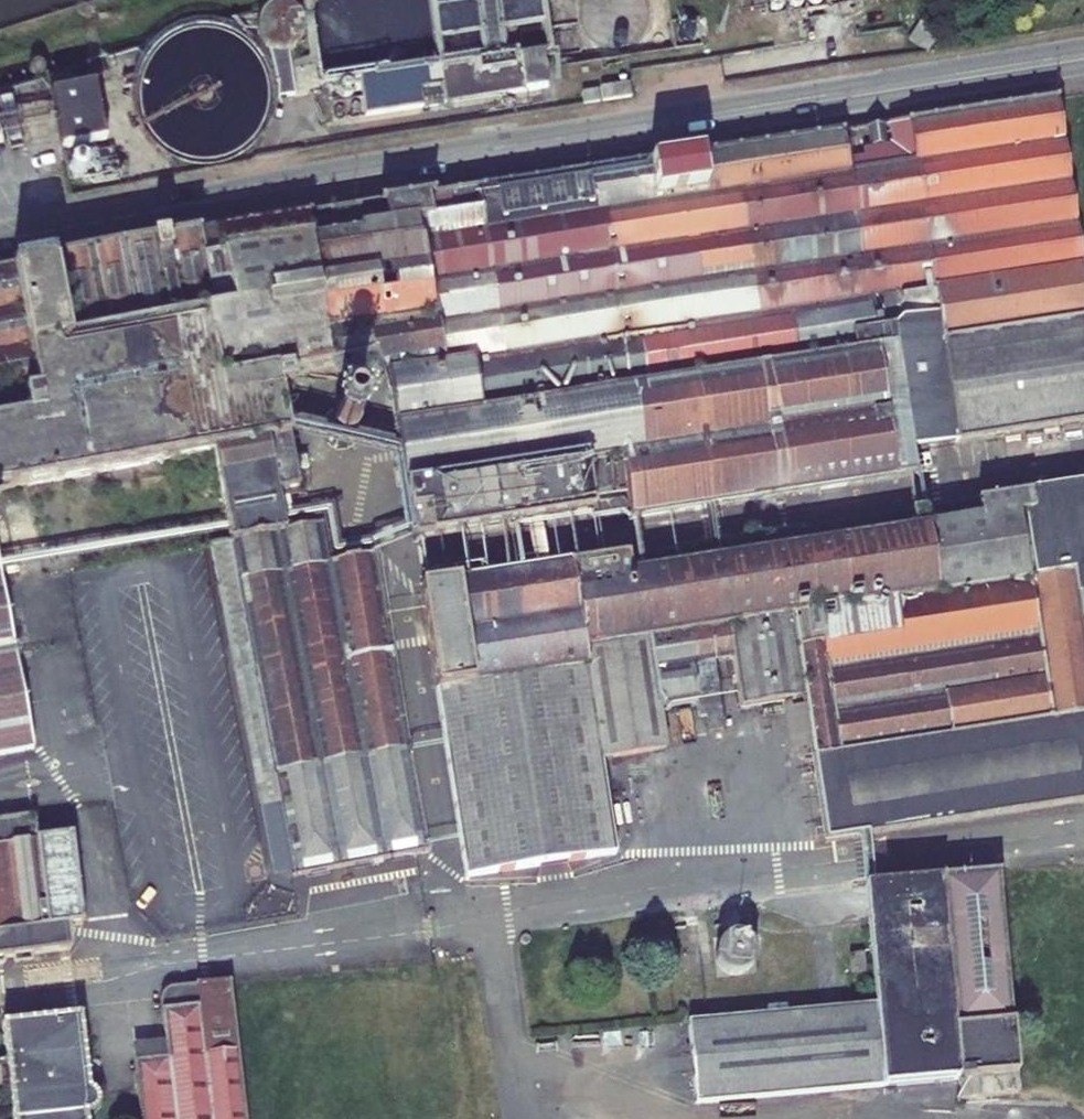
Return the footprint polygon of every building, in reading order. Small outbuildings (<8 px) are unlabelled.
[(319,86),(360,79),(365,116),(423,107),(421,92),(442,89),(444,105),(549,88),(543,55),(548,53),(540,0),(492,0),(501,59),(488,61),(479,0),(305,0),(319,86)] [(779,11),(782,10),(783,7),(784,5),(783,2),(783,0),(770,0),(769,2),(769,4),(769,7),(771,10),(773,11),(776,12),(779,11)] [(798,9),(800,7),(802,5),(802,2),(802,0),(787,0),(787,2),(788,5),(789,7),(792,8),(795,10),(798,9)] [(278,53),(287,51),(295,46),(300,38),(302,29),(300,20),(296,13),(288,8),(279,6),(270,8),(262,13),(257,20),(255,29),(257,38),(262,45),(270,51),(278,53)] [(909,38),(926,49),(938,32),(920,20),(909,38)] [(38,76),(41,76),(43,74),(45,71),(46,68),(45,64),(43,62),(41,60),(38,60),(35,60),(32,62),(30,64),(29,68),(30,71),(32,74),(35,76),(38,76)] [(108,138),(95,81),(50,90),(62,148),(108,138)] [(597,101),(595,90),(584,93),(585,103),(597,101)] [(1057,99),(204,231),(0,268),(0,491),(217,451),(233,540),(214,544),(262,806),(264,806),(282,803),(294,867),(295,876),(428,850),(374,551),(330,559),(322,522),(286,528),(278,491),(298,488),(280,390),(293,387),(290,372),(375,357),(386,374),(413,541),(592,514),(584,464),(621,459),(630,519),(917,475),(913,449),(1079,424),(1083,423),(1083,266),(1082,266),(1066,161),(1057,99)] [(78,177),(82,176),(85,174),(86,172),(87,168),(86,165),(85,162),(82,160),(79,160),(75,160),(72,162),(70,165),(70,168),(70,171),(72,174),(75,176),(78,177)] [(348,429),(351,428),(354,426),(356,424),(356,420),(356,417),(354,414),(351,412),(348,411),(344,412),(342,414),(340,416),(339,420),(339,424),(341,426),(344,428),(348,429)] [(825,841),(1083,801),(1083,484),(909,512),(909,513),(667,551),(671,568),(630,575),(627,556),(420,588),(466,876),(616,853),(602,761),(667,751),(660,706),(698,700),(702,727),(707,726),(709,733),(723,731),(712,663),(732,659),(739,709),(780,703),(802,699),(825,841)] [(289,509),(292,508),(295,507),(296,505),(297,502),(296,499),(295,496),(292,495),(289,494),(287,494),(284,496),(282,499),(282,502),(282,504),(284,507),(286,508),(289,509)] [(286,518),(288,522),(293,525),(298,522),(300,518),(298,513),(293,511),(288,513),(286,518)] [(36,748),(0,561),(0,754),(36,748)] [(802,699),(780,703),(802,845),(825,841),(802,699)] [(664,723),(665,727),(669,728),(673,727),(674,723),(673,719),(669,718),(665,719),(664,723)] [(282,803),(264,806),(277,871),(294,867),(282,803)] [(0,819),(0,964),(4,963),(7,957),(16,956),(16,961),(33,960),(33,953),(71,949),(73,944),(71,925),(84,923),(74,835),(39,839),(36,815),(0,819)] [(957,1078),(959,1098),(1015,1093),(996,874),(864,885),(875,1004),(688,1021),(696,1104),(957,1078)] [(721,941),(716,947),(715,955),(716,963),(721,969),(727,974),(735,975),(742,974),(749,969),(753,963),(754,955),(754,951),(763,950),(757,907),(735,909),(735,912),(730,913),(726,916),(724,920),(723,923),(724,928),(726,932),(730,934),(735,935),(727,937),(721,941)] [(865,972),(863,954),(850,955),(851,973),(865,972)] [(167,1041),(169,1058),(136,1062),(143,1118),(251,1118),(233,981),(196,985),(173,988),(169,990),(164,992),(162,998),(167,1041)] [(81,1016),(5,1025),(17,1118),(89,1118),(88,1114),(93,1113),(96,1111),(99,1107),(100,1103),(99,1098),(97,1095),(94,1092),(90,1090),(81,1016)] [(169,1058),(167,1041),(133,1045),(136,1062),(169,1058)]
